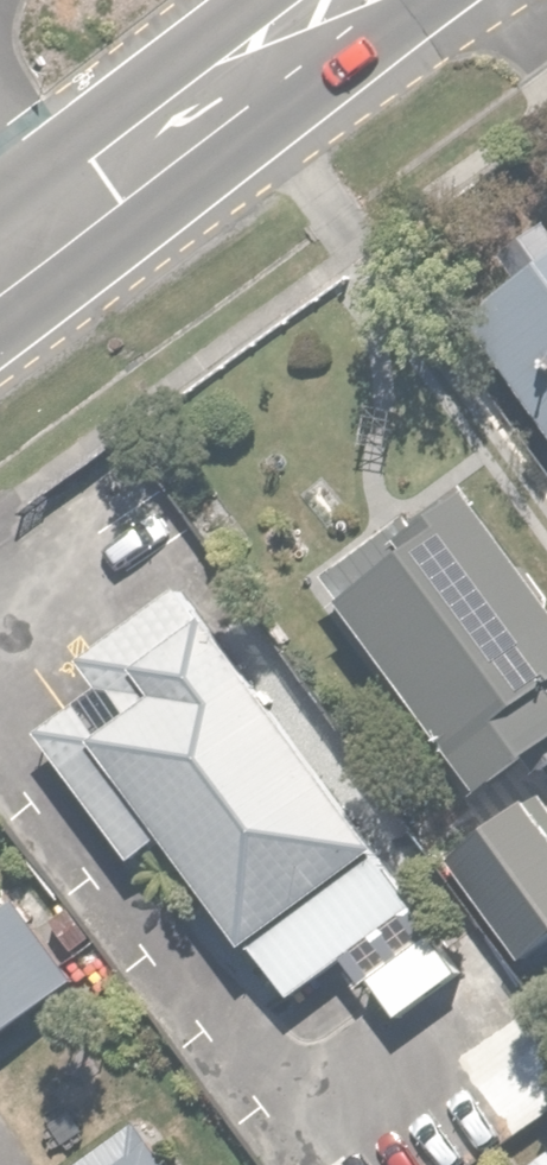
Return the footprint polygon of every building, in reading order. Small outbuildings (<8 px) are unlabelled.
[(477,308),(546,405),(546,257),(477,308)] [(331,568),(489,785),(546,743),(546,567),(473,465),(331,568)] [(422,898),(183,570),(78,646),(102,680),(34,729),(126,857),(171,824),(292,992),(422,898)] [(531,796),(463,847),(532,939),(546,928),(546,817),(531,796)] [(80,978),(6,871),(0,875),(0,1034),(80,978)] [(146,1108),(65,1164),(187,1164),(146,1108)]
